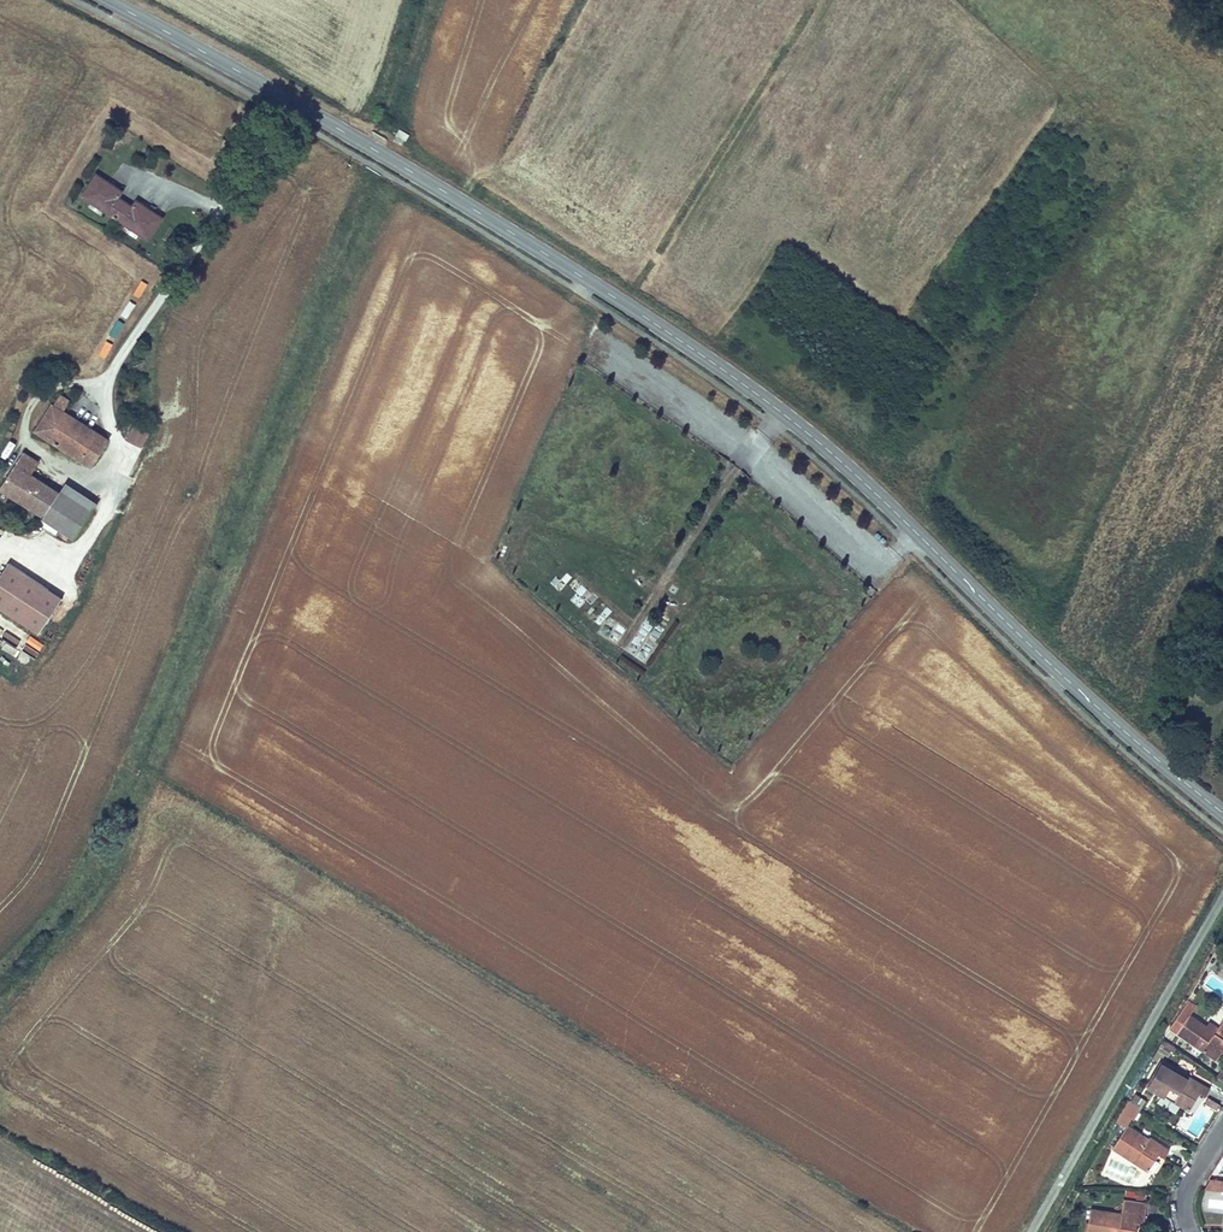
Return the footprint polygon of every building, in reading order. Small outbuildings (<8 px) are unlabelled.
[(163,218),(137,200),(133,206),(119,197),(123,191),(96,174),(82,196),(115,218),(148,240),(163,218)] [(171,241),(176,230),(169,226),(163,237),(171,241)] [(53,405),(52,405),(36,430),(92,465),(109,441),(62,411),(68,401),(59,396),(53,405)] [(0,488),(14,497),(28,506),(44,515),(45,516),(59,493),(44,484),(44,483),(29,474),(37,461),(23,452),(0,488)] [(44,515),(42,518),(59,529),(75,539),(94,511),(61,490),(59,493),(45,516),(44,515)] [(55,534),(59,529),(42,518),(39,523),(55,534)] [(8,563),(0,576),(0,608),(40,634),(63,598),(8,563)] [(7,631),(21,636),(24,629),(10,624),(7,631)] [(25,645),(39,651),(42,643),(29,637),(25,645)] [(19,651),(31,658),(35,653),(23,645),(19,651)] [(1200,1009),(1188,1001),(1168,1035),(1180,1042),(1196,1053),(1201,1046),(1208,1051),(1203,1058),(1220,1069),(1222,1065),(1222,1030),(1217,1039),(1192,1023),(1200,1009)] [(1149,1091),(1191,1116),(1201,1100),(1205,1102),(1211,1093),(1190,1080),(1188,1083),(1163,1068),(1149,1091)] [(1130,1101),(1141,1107),(1145,1099),(1134,1093),(1130,1101)] [(1117,1119),(1127,1126),(1133,1118),(1135,1119),(1142,1108),(1128,1100),(1117,1119)] [(1114,1148),(1151,1170),(1161,1154),(1165,1157),(1170,1147),(1150,1135),(1148,1139),(1127,1126),(1114,1148)] [(1211,1182),(1209,1190),(1222,1193),(1222,1185),(1211,1182)] [(1147,1209),(1124,1205),(1122,1218),(1145,1222),(1147,1209)] [(1122,1218),(1122,1221),(1095,1217),(1092,1231),(1137,1231),(1138,1230),(1143,1231),(1145,1222),(1122,1218)]
